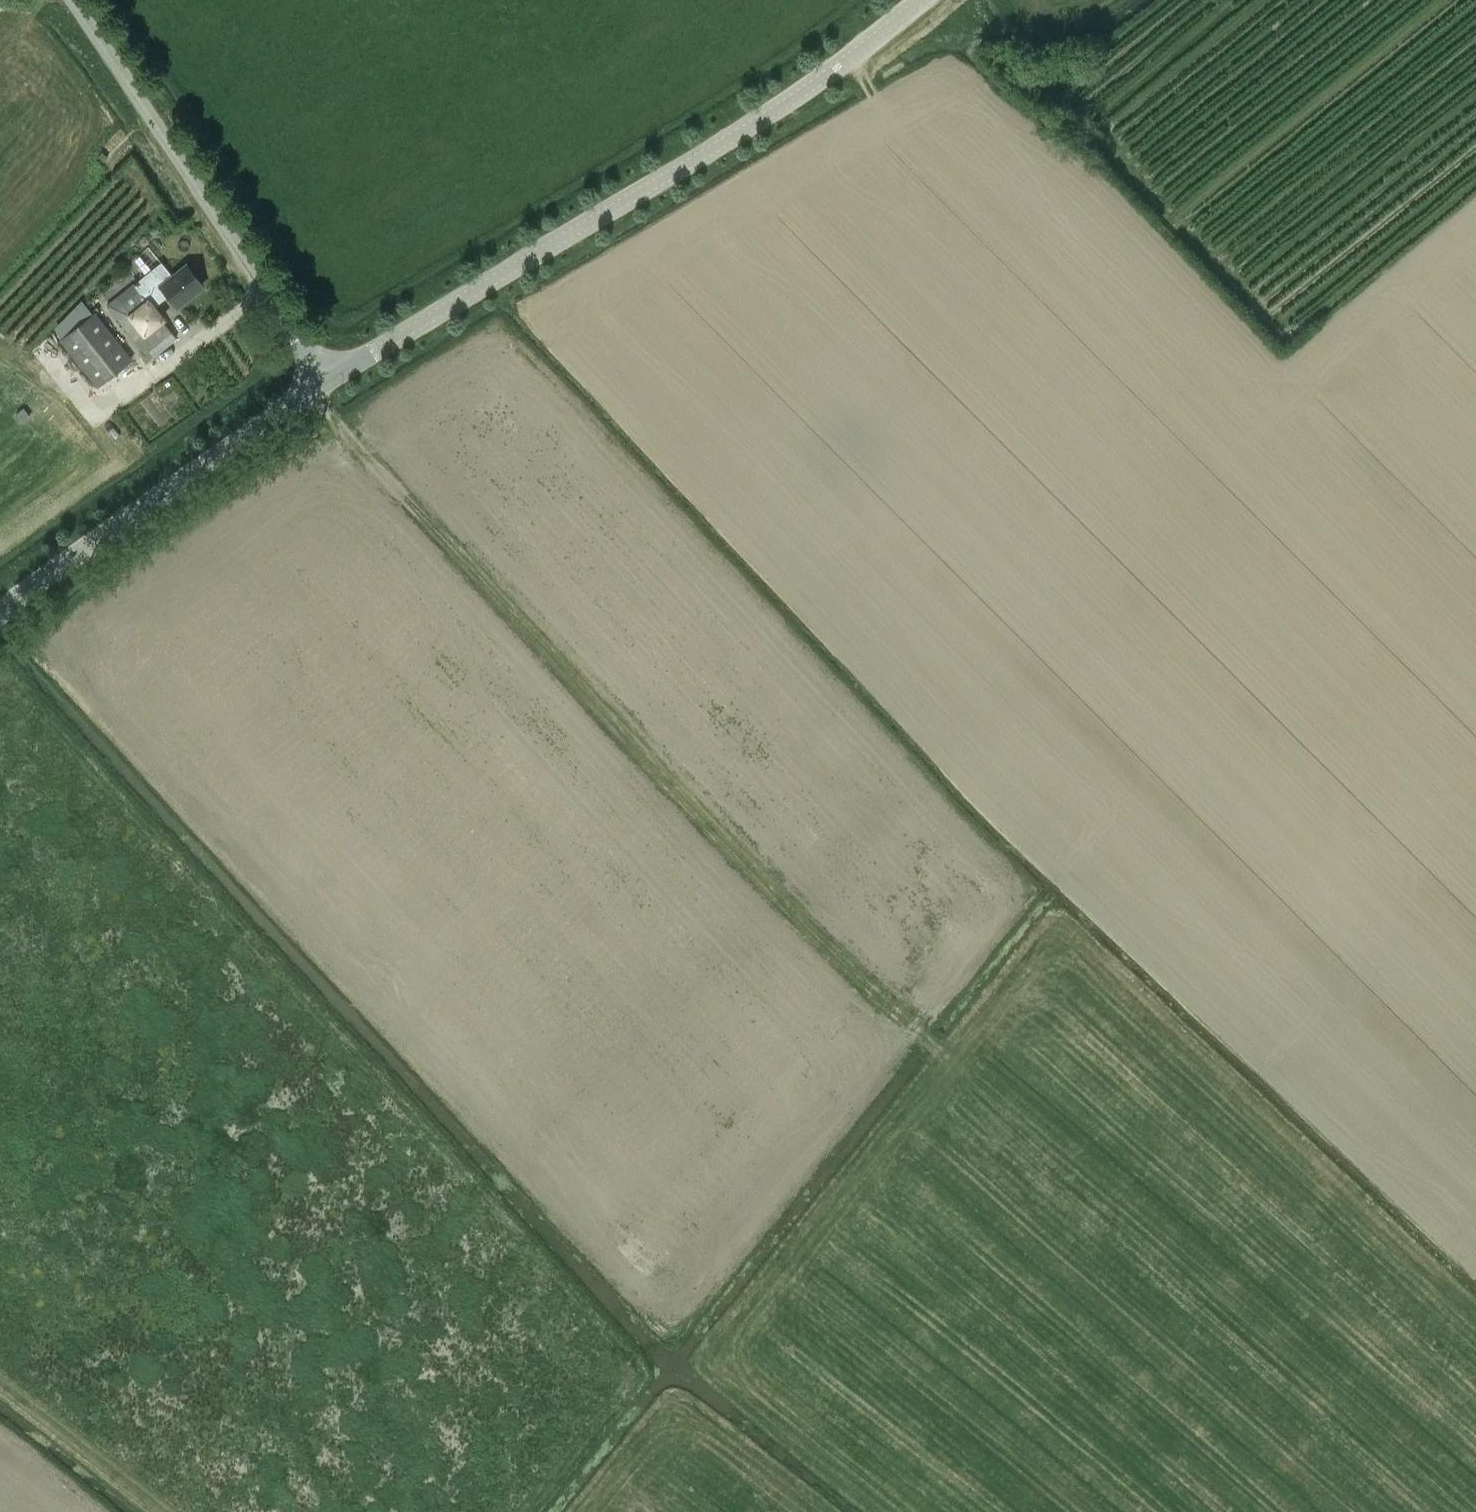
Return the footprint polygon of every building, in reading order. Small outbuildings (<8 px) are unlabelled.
[(152,308),(169,295),(177,306),(202,286),(186,265),(172,276),(161,262),(132,284),(106,305),(148,360),(176,338),(152,308)] [(131,358),(96,314),(94,316),(83,301),(55,330),(64,341),(62,342),(96,385),(131,358)]
